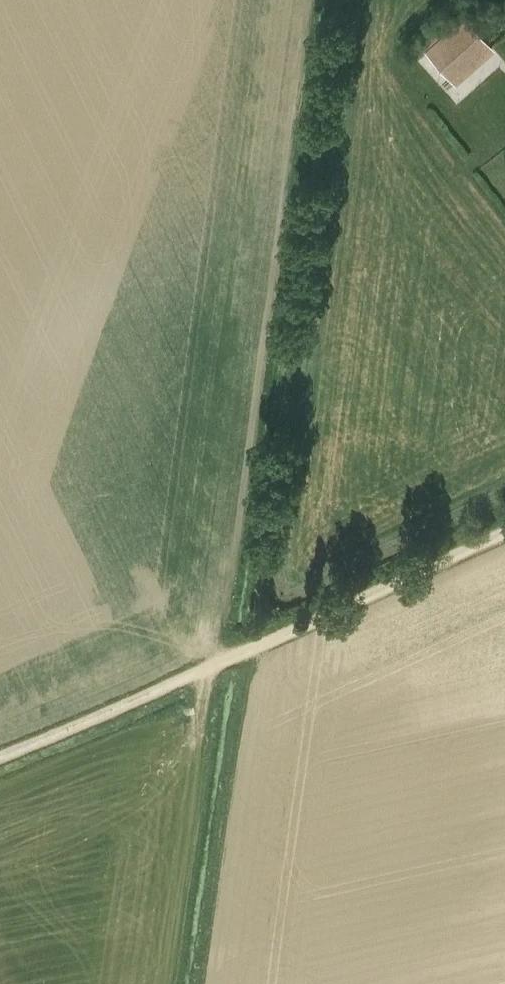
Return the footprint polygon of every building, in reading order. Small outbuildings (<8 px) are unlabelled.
[(465,14),(426,49),(457,83),(496,48),(467,16),(465,14)]
